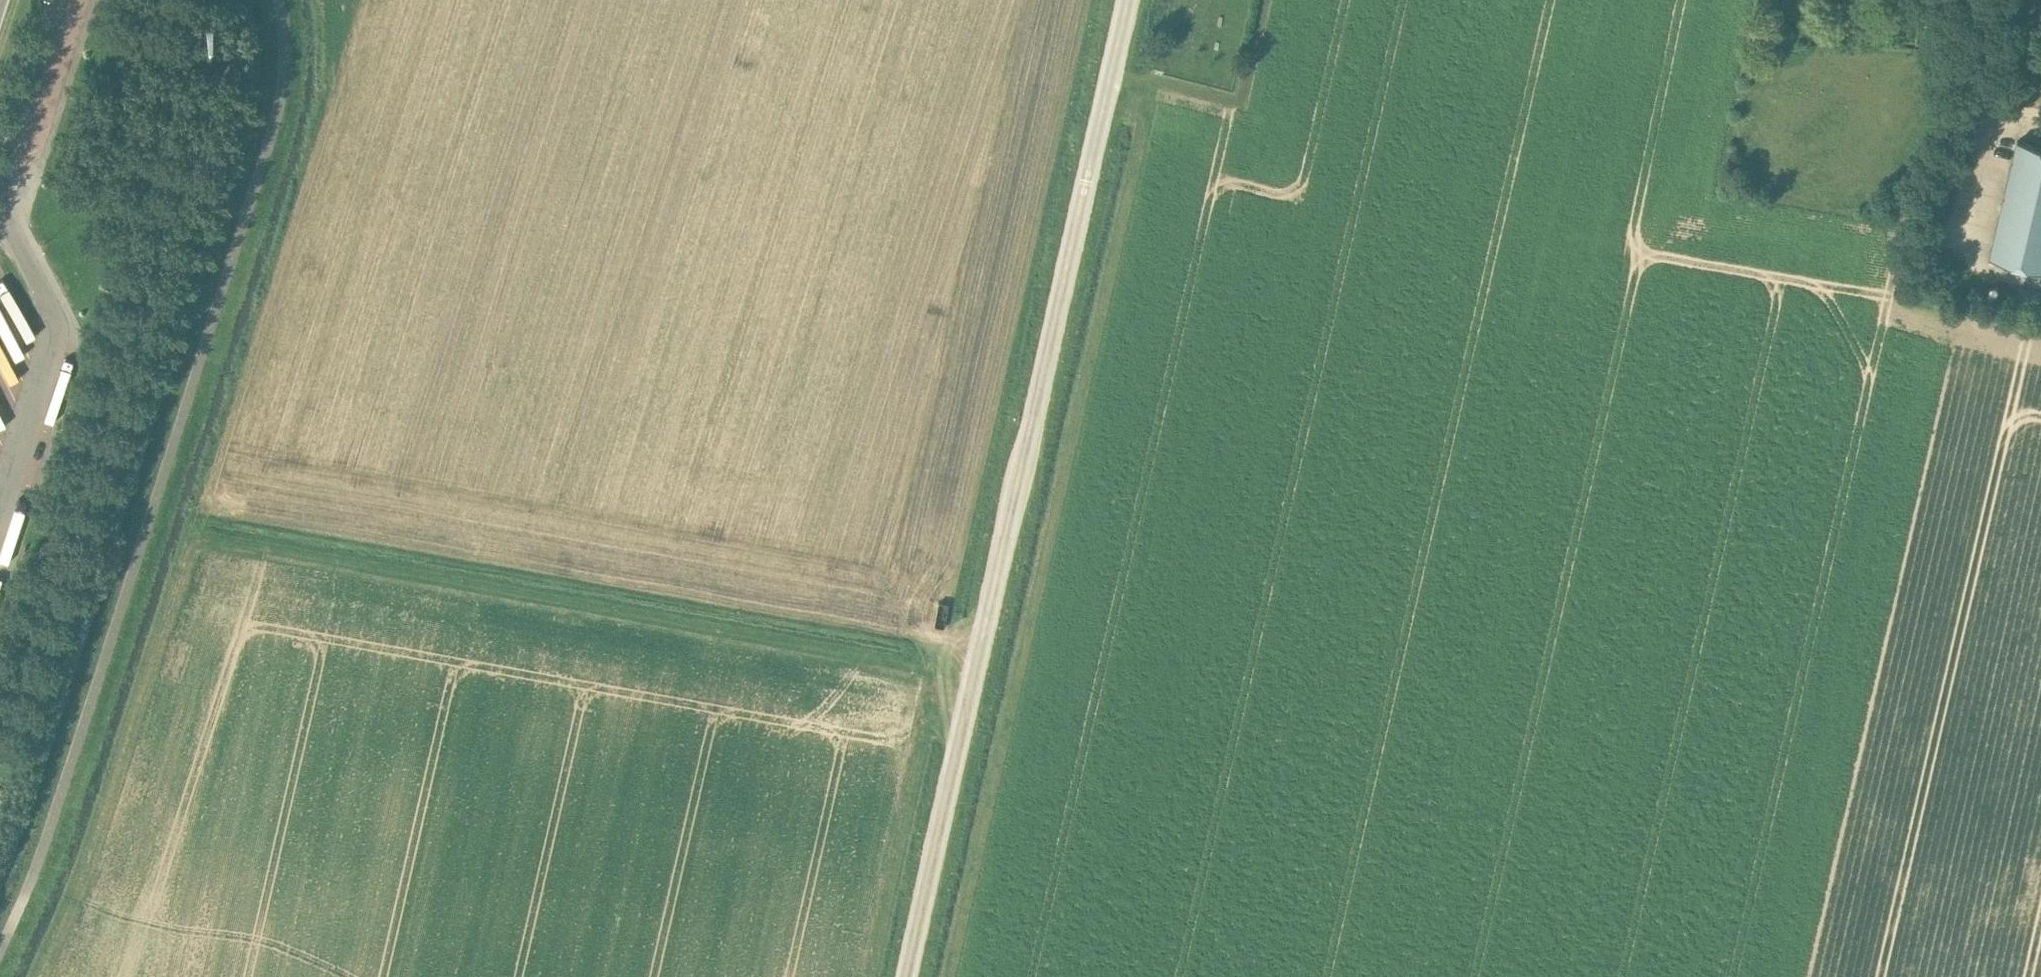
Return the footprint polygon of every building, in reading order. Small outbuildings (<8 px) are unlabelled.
[(1991,258),(2040,270),(2040,146),(2018,141),(1991,258)]
